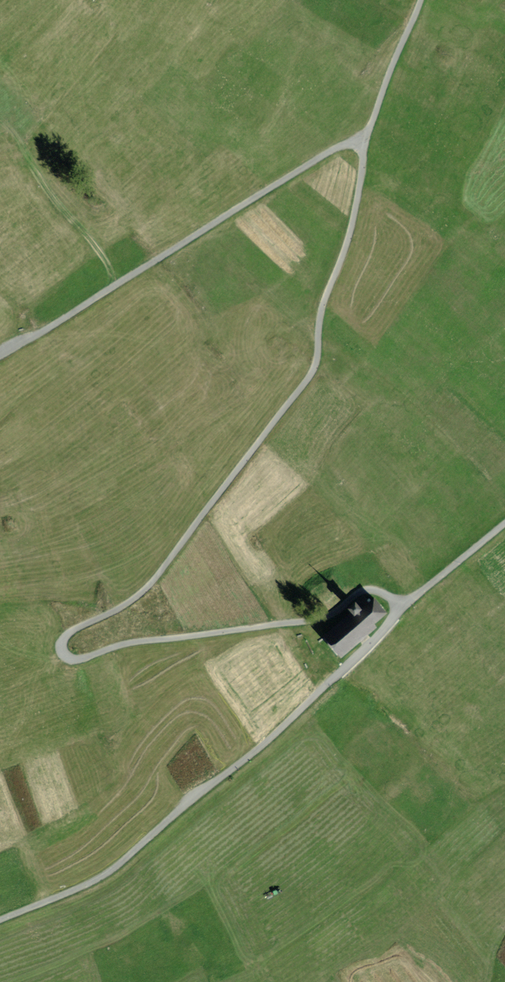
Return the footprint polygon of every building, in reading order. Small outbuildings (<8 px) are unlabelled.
[(352,614),(323,638),(340,658),(376,627),(374,624),(387,613),(373,596),(369,598),(364,594),(347,608),(352,614)]
